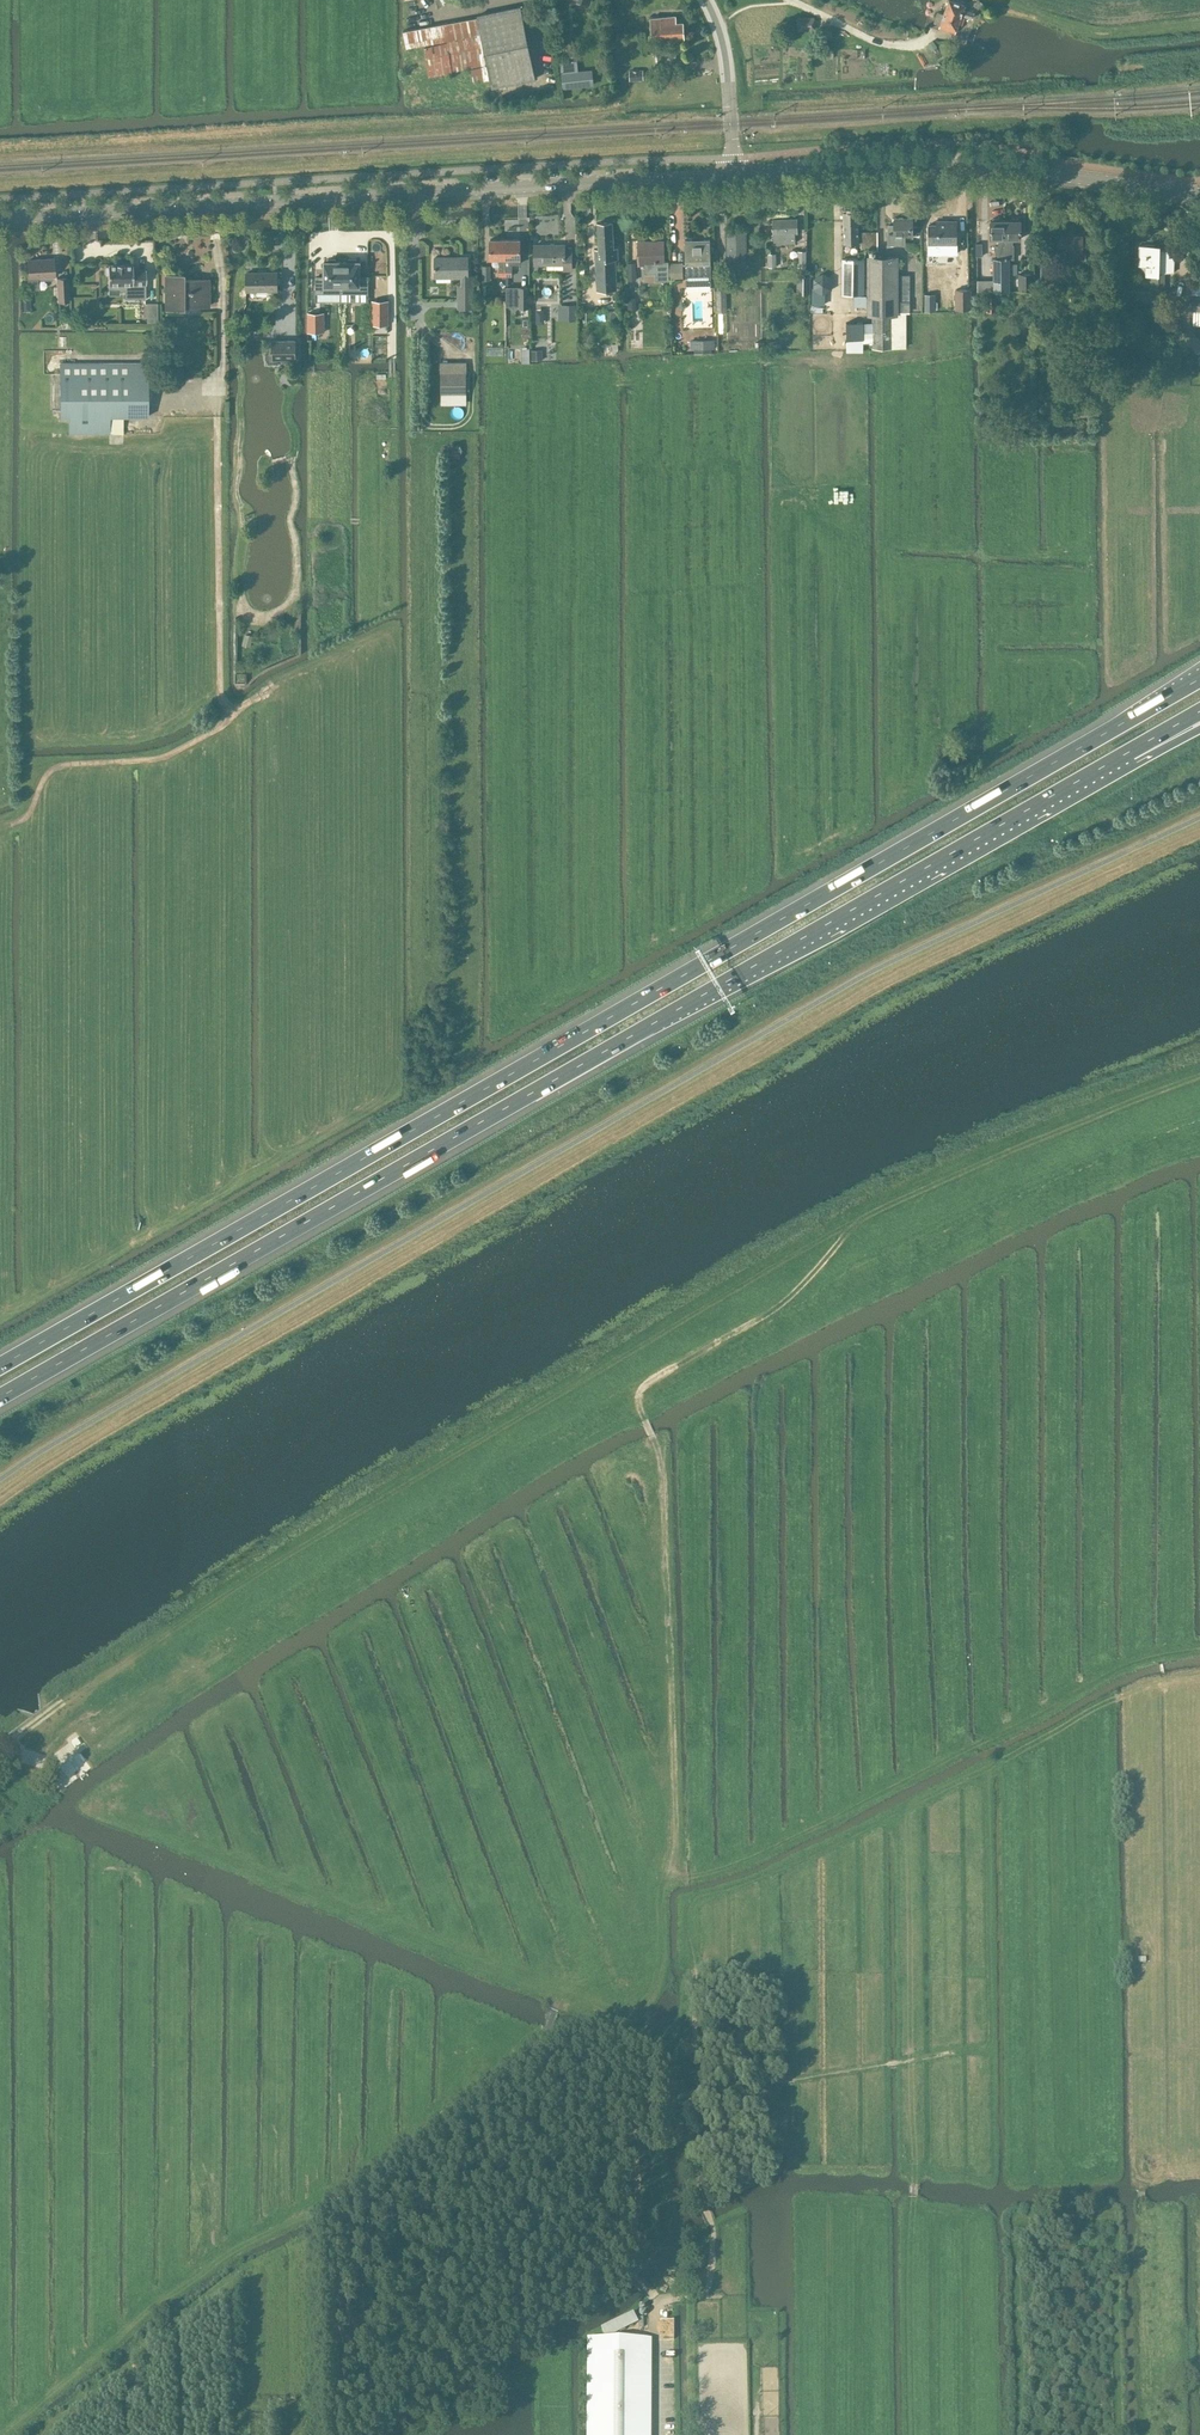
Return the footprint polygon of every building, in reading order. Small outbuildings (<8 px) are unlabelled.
[(974,12),(967,9),(968,6),(965,5),(965,4),(954,0),(948,0),(944,13),(938,11),(934,21),(941,24),(940,27),(955,33),(961,15),(972,19),(974,12)] [(980,0),(977,0),(974,4),(978,8),(983,3),(980,0)] [(425,49),(426,58),(429,77),(470,69),(473,82),(490,79),(492,88),(536,79),(521,5),(477,14),(478,17),(403,30),(407,48),(448,40),(448,42),(425,47),(425,49)] [(675,15),(651,17),(652,32),(663,32),(664,37),(683,35),(682,22),(676,23),(675,15)] [(814,16),(797,17),(797,30),(815,29),(814,16)] [(829,34),(822,33),(819,44),(826,46),(829,34)] [(937,46),(933,40),(928,43),(932,49),(937,46)] [(579,71),(561,73),(563,88),(593,85),(592,70),(579,71)] [(631,70),(630,70),(630,81),(631,80),(642,80),(642,70),(631,70)] [(859,243),(858,211),(843,212),(844,243),(859,243)] [(913,234),(913,217),(894,217),(894,225),(888,225),(889,232),(888,232),(888,242),(905,242),(905,234),(913,234)] [(798,233),(797,218),(773,219),(774,234),(774,243),(796,242),(795,233),(798,233)] [(937,224),(929,224),(929,244),(929,253),(956,253),(956,244),(957,244),(957,220),(937,220),(937,224)] [(1006,220),(991,220),(991,238),(999,238),(999,244),(998,244),(998,258),(993,258),(994,291),(1010,291),(1010,259),(1006,259),(1006,220)] [(1020,220),(1006,220),(1006,258),(1010,258),(1010,259),(1014,259),(1014,244),(1013,244),(1013,238),(1020,238),(1020,220)] [(613,249),(611,222),(598,223),(599,249),(596,250),(598,289),(617,288),(615,259),(617,259),(616,248),(613,249)] [(878,249),(878,231),(861,231),(861,249),(878,249)] [(747,265),(746,232),(727,232),(728,266),(747,265)] [(1083,234),(1059,234),(1059,252),(1068,252),(1068,257),(1074,263),(1086,263),(1086,252),(1083,252),(1083,234)] [(505,258),(506,258),(506,238),(490,238),(490,258),(499,258),(499,276),(506,276),(506,266),(505,266),(505,258)] [(520,238),(506,238),(506,258),(520,258),(520,238)] [(712,284),(710,239),(685,240),(686,285),(712,284)] [(664,261),(664,241),(639,241),(639,265),(646,265),(646,276),(656,276),(656,279),(668,279),(668,261),(664,261)] [(565,251),(565,244),(535,244),(535,264),(564,264),(564,270),(572,270),(572,251),(565,251)] [(1140,245),(1140,265),(1148,265),(1148,275),(1151,275),(1151,286),(1159,287),(1159,271),(1166,271),(1174,272),(1174,250),(1160,250),(1160,245),(1140,245)] [(807,250),(798,250),(798,266),(807,266),(807,250)] [(777,266),(776,253),(768,253),(768,266),(777,266)] [(1051,253),(1042,253),(1041,269),(1050,270),(1051,253)] [(898,255),(868,256),(868,296),(868,306),(868,314),(873,314),(873,323),(873,342),(873,347),(892,347),(892,314),(898,314),(898,275),(898,255)] [(468,277),(468,256),(435,256),(435,277),(468,277)] [(55,276),(54,258),(28,259),(29,277),(29,278),(29,290),(39,289),(38,277),(55,276)] [(934,258),(925,258),(925,267),(934,267),(934,258)] [(325,276),(316,276),(316,292),(316,301),(342,301),(342,292),(342,261),(336,261),(336,259),(327,259),(327,261),(326,261),(324,261),(324,262),(325,262),(325,276)] [(348,261),(342,261),(342,292),(342,301),(368,301),(368,292),(368,276),(360,276),(360,262),(360,260),(358,261),(357,261),(357,259),(348,259),(348,261)] [(865,259),(842,259),(842,294),(864,295),(865,259)] [(108,266),(106,266),(106,274),(108,274),(108,284),(108,293),(120,293),(120,290),(125,290),(130,290),(130,297),(145,297),(145,283),(146,283),(146,269),(133,269),(133,264),(124,264),(124,263),(117,263),(117,264),(108,264),(108,266)] [(636,279),(636,263),(628,263),(629,279),(636,279)] [(683,277),(683,263),(672,263),(673,277),(683,277)] [(490,265),(482,265),(483,280),(491,280),(490,265)] [(278,290),(278,272),(246,272),(247,291),(257,290),(257,293),(267,293),(267,290),(278,290)] [(184,280),(184,273),(166,273),(166,308),(184,308),(184,306),(209,306),(209,280),(184,280)] [(832,278),(823,273),(814,278),(814,289),(823,294),(832,289),(832,278)] [(1034,274),(1019,273),(1018,289),(1034,290),(1034,274)] [(809,277),(797,276),(797,294),(809,294),(809,277)] [(67,297),(66,277),(56,277),(58,297),(67,297)] [(725,311),(724,279),(717,279),(718,311),(725,311)] [(473,307),(473,285),(458,285),(458,308),(473,307)] [(972,309),(971,289),(955,289),(955,309),(972,309)] [(376,300),(376,324),(388,324),(388,300),(376,300)] [(997,319),(997,301),(985,301),(986,319),(997,319)] [(157,303),(147,303),(147,322),(157,322),(157,303)] [(577,304),(562,304),(562,320),(577,320),(577,304)] [(320,331),(320,312),(308,312),(308,331),(320,331)] [(864,338),(864,322),(846,322),(847,339),(864,338)] [(296,358),(296,340),(272,340),(272,359),(296,358)] [(714,347),(714,340),(691,340),(692,348),(714,347)] [(542,341),(531,341),(531,351),(542,350),(542,341)] [(504,346),(487,345),(487,356),(503,356),(504,346)] [(543,350),(531,351),(532,359),(543,359),(543,350)] [(148,362),(61,363),(61,417),(69,417),(69,433),(110,433),(110,416),(123,416),(148,416),(148,362)] [(466,372),(441,373),(441,392),(466,392),(466,372)] [(245,634),(242,644),(250,646),(253,636),(245,634)] [(647,2340),(593,2340),(593,2434),(647,2434),(647,2340)]
